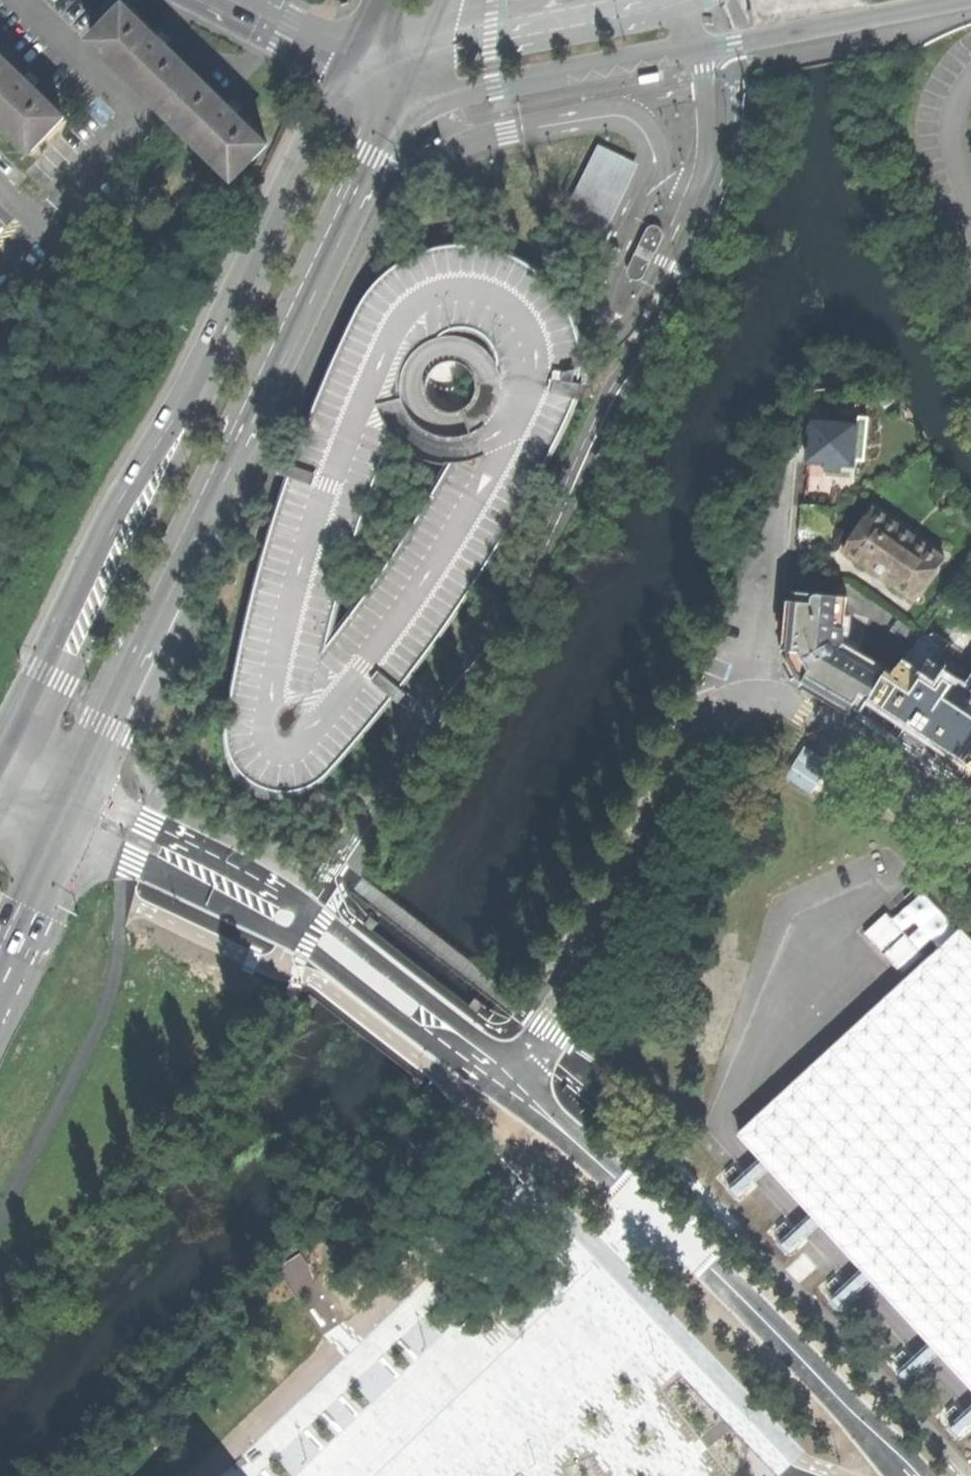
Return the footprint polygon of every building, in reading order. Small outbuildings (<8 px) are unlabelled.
[(97,37),(167,105),(197,75),(170,49),(153,32),(125,6),(109,23),(93,40),(94,41),(97,37)] [(154,31),(153,32),(170,49),(172,48),(167,44),(158,35),(154,31)] [(161,31),(158,35),(167,44),(170,40),(165,36),(161,31)] [(97,37),(94,41),(192,136),(234,177),(237,173),(167,105),(97,37)] [(32,150),(64,117),(37,90),(19,73),(0,54),(0,112),(34,145),(30,149),(32,150)] [(21,72),(19,73),(37,90),(39,89),(34,84),(25,76),(21,72)] [(28,72),(25,76),(34,84),(37,81),(32,76),(28,72)] [(659,80),(662,80),(661,72),(640,76),(641,84),(659,80)] [(237,173),(234,177),(235,178),(268,144),(241,118),(223,101),(197,75),(167,105),(237,173)] [(224,99),(223,101),(241,118),(242,117),(237,112),(229,104),(224,99)] [(232,101),(229,104),(237,112),(241,109),(236,105),(232,101)] [(30,149),(34,145),(0,112),(0,120),(30,149)] [(630,160),(601,146),(596,157),(554,242),(583,255),(596,230),(630,160)] [(649,228),(640,246),(656,254),(664,237),(664,232),(662,228),(657,226),(653,226),(649,228)] [(586,369),(585,355),(583,337),(572,307),(558,285),(540,269),(521,258),(499,247),(476,244),(454,243),(431,247),(409,257),(388,270),(368,291),(354,317),(321,389),(294,460),(289,473),(277,511),(257,578),(240,647),(230,699),(227,731),(228,750),(232,766),(242,782),(253,792),(270,797),(284,799),(303,793),(323,783),(338,769),(364,738),(392,705),(398,697),(406,687),(421,668),(447,633),(476,591),(505,544),(532,498),(563,438),(578,406),(582,396),(585,383),(586,369)] [(653,261),(656,254),(640,246),(637,253),(653,261)] [(613,263),(616,261),(621,252),(620,249),(618,247),(615,248),(610,258),(610,262),(613,263)] [(653,261),(637,253),(629,269),(628,274),(631,278),(635,280),(640,280),(645,276),(653,261)] [(813,441),(811,463),(833,465),(833,472),(846,473),(846,466),(860,467),(863,424),(814,420),(813,441)] [(809,506),(834,507),(834,492),(809,491),(809,506)] [(876,507),(846,550),(876,571),(917,600),(947,557),(876,507)] [(799,593),(791,671),(823,690),(863,714),(896,672),(848,642),(852,598),(799,593)] [(966,681),(946,668),(937,681),(906,660),(876,704),(902,722),(894,734),(933,761),(942,748),(960,761),(970,768),(970,674),(966,681)] [(890,912),(867,932),(905,973),(927,953),(890,912)] [(750,1142),(970,1385),(970,990),(948,964),(750,1142)] [(793,1253),(818,1224),(809,1216),(784,1245),(793,1253)] [(844,1305),(870,1282),(862,1273),(836,1297),(844,1305)]
